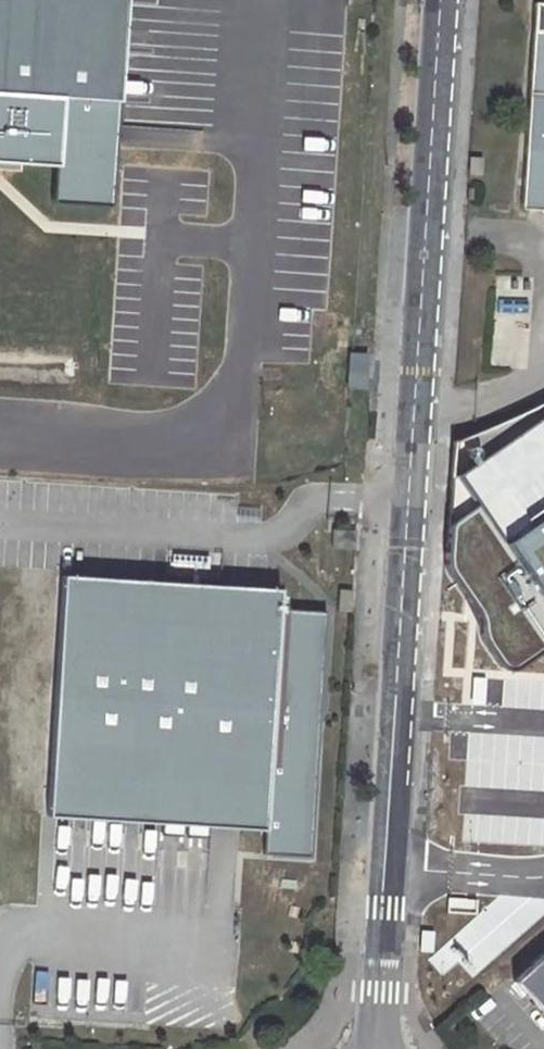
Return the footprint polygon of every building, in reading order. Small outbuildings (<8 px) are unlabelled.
[(61,96),(117,100),(118,100),(124,0),(0,0),(0,92),(61,96)] [(543,206),(543,2),(531,2),(522,205),(543,206)] [(0,92),(0,161),(56,165),(61,96),(0,92)] [(117,100),(61,96),(56,165),(54,197),(110,200),(117,100)] [(366,355),(350,354),(348,385),(364,387),(366,355)] [(458,474),(477,502),(449,521),(447,565),(450,572),(481,614),(484,636),(504,665),(512,666),(543,645),(543,415),(458,474)] [(261,855),(310,858),(326,615),(277,612),(278,590),(63,576),(47,815),(262,829),(261,855)] [(336,614),(348,615),(350,594),(337,593),(336,614)] [(543,1014),(543,948),(511,976),(543,1014)]
